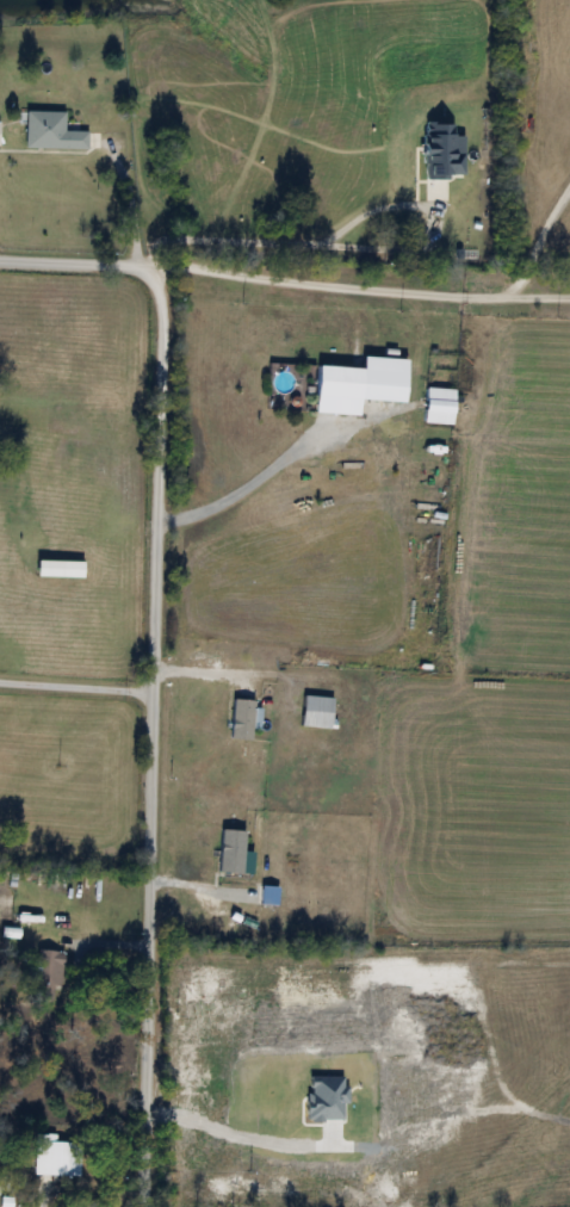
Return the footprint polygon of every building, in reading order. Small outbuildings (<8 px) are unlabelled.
[(87,150),(87,132),(63,132),(63,113),(25,112),(25,149),(87,150)] [(358,418),(362,370),(318,367),(315,415),(358,418)] [(453,390),(424,389),(423,425),(452,426),(453,390)] [(36,579),(82,579),(82,563),(36,563),(36,579)] [(62,953),(33,951),(30,1000),(58,1002),(62,953)] [(34,1178),(80,1177),(79,1143),(55,1144),(55,1135),(34,1135),(34,1178)]
